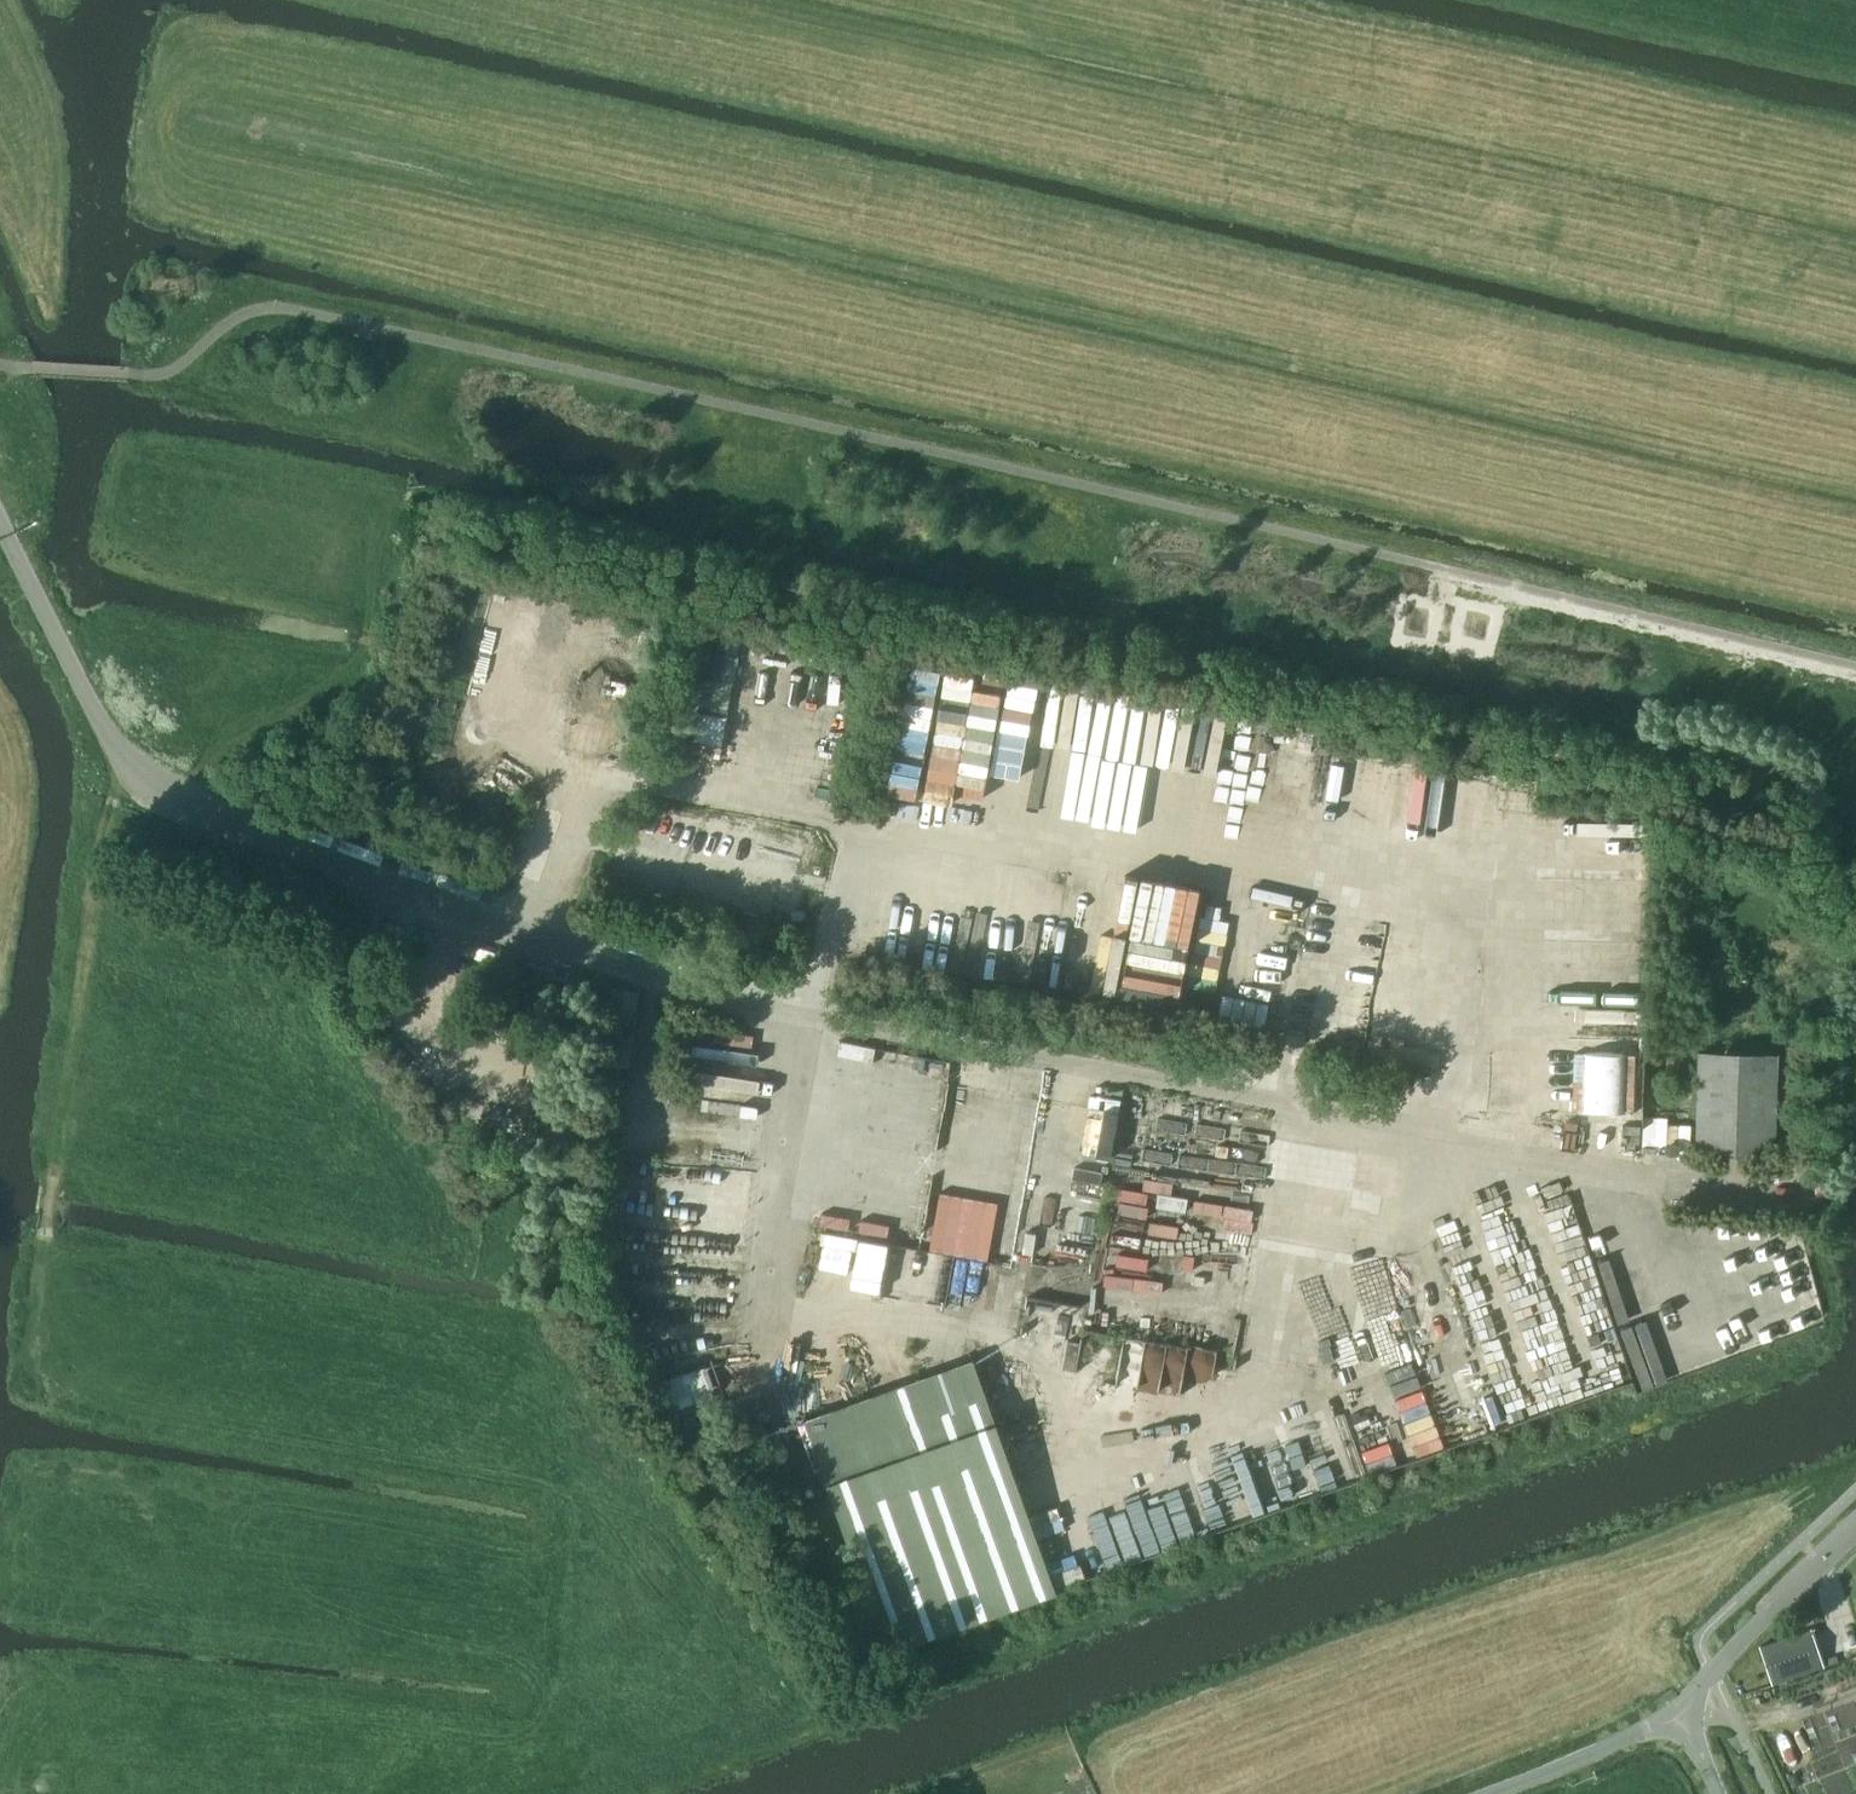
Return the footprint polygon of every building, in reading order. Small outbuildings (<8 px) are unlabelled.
[(1698,1051),(1695,1151),(1775,1153),(1777,1053),(1698,1051)] [(887,1649),(1054,1589),(973,1360),(806,1419),(887,1649)] [(1810,1627),(1760,1644),(1772,1681),(1823,1664),(1810,1627)] [(1822,1660),(1824,1666),(1837,1661),(1835,1655),(1822,1660)]
